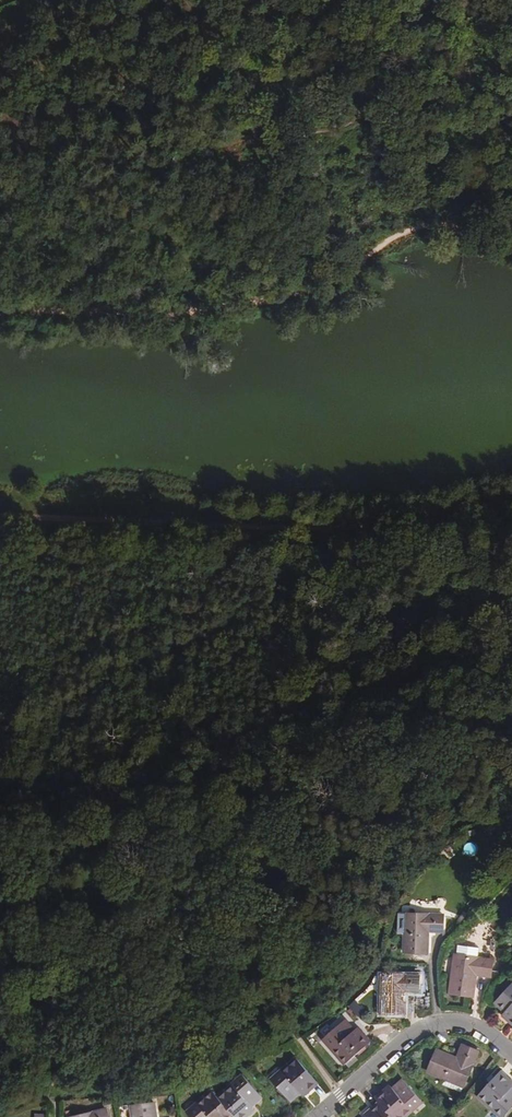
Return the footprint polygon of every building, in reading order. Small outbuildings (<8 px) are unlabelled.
[(443,915),(406,915),(405,935),(403,935),(402,954),(427,954),(428,936),(425,936),(425,932),(442,932),(443,915)] [(457,946),(456,956),(476,959),(478,948),(457,946)] [(476,959),(456,956),(453,977),(451,977),(449,995),(472,998),(475,980),(472,980),(472,975),(491,977),(493,961),(476,959)] [(419,976),(383,975),(382,996),(380,996),(380,1014),(403,1015),(404,997),(401,996),(401,993),(418,993),(419,976)] [(511,983),(494,1002),(502,1010),(503,1009),(506,1011),(502,1016),(511,1025),(511,985),(511,983)] [(352,1029),(344,1020),(325,1037),(334,1048),(333,1050),(345,1064),(369,1043),(357,1029),(352,1033),(350,1031),(352,1029)] [(478,1053),(462,1046),(456,1062),(452,1060),(453,1058),(436,1051),(427,1073),(444,1080),(445,1078),(464,1086),(478,1053)] [(317,1083),(295,1059),(282,1071),(283,1073),(272,1083),(289,1102),(297,1094),(297,1093),(299,1091),(303,1095),(317,1083)] [(499,1072),(478,1096),(492,1109),(494,1107),(504,1116),(511,1108),(511,1092),(510,1090),(511,1087),(511,1084),(499,1072)] [(375,1101),(389,1116),(397,1116),(408,1108),(406,1106),(417,1096),(400,1077),(392,1084),(393,1086),(390,1088),(386,1083),(371,1097),(375,1101)] [(216,1099),(232,1116),(233,1116),(244,1116),(252,1109),(248,1104),(251,1101),(252,1104),(261,1096),(244,1078),(232,1088),(230,1086),(216,1099)] [(216,1099),(211,1092),(198,1104),(199,1106),(188,1115),(189,1116),(231,1116),(232,1116),(216,1099)] [(375,1101),(362,1113),(365,1116),(389,1116),(375,1101)] [(154,1103),(130,1107),(132,1116),(156,1116),(154,1103)]
